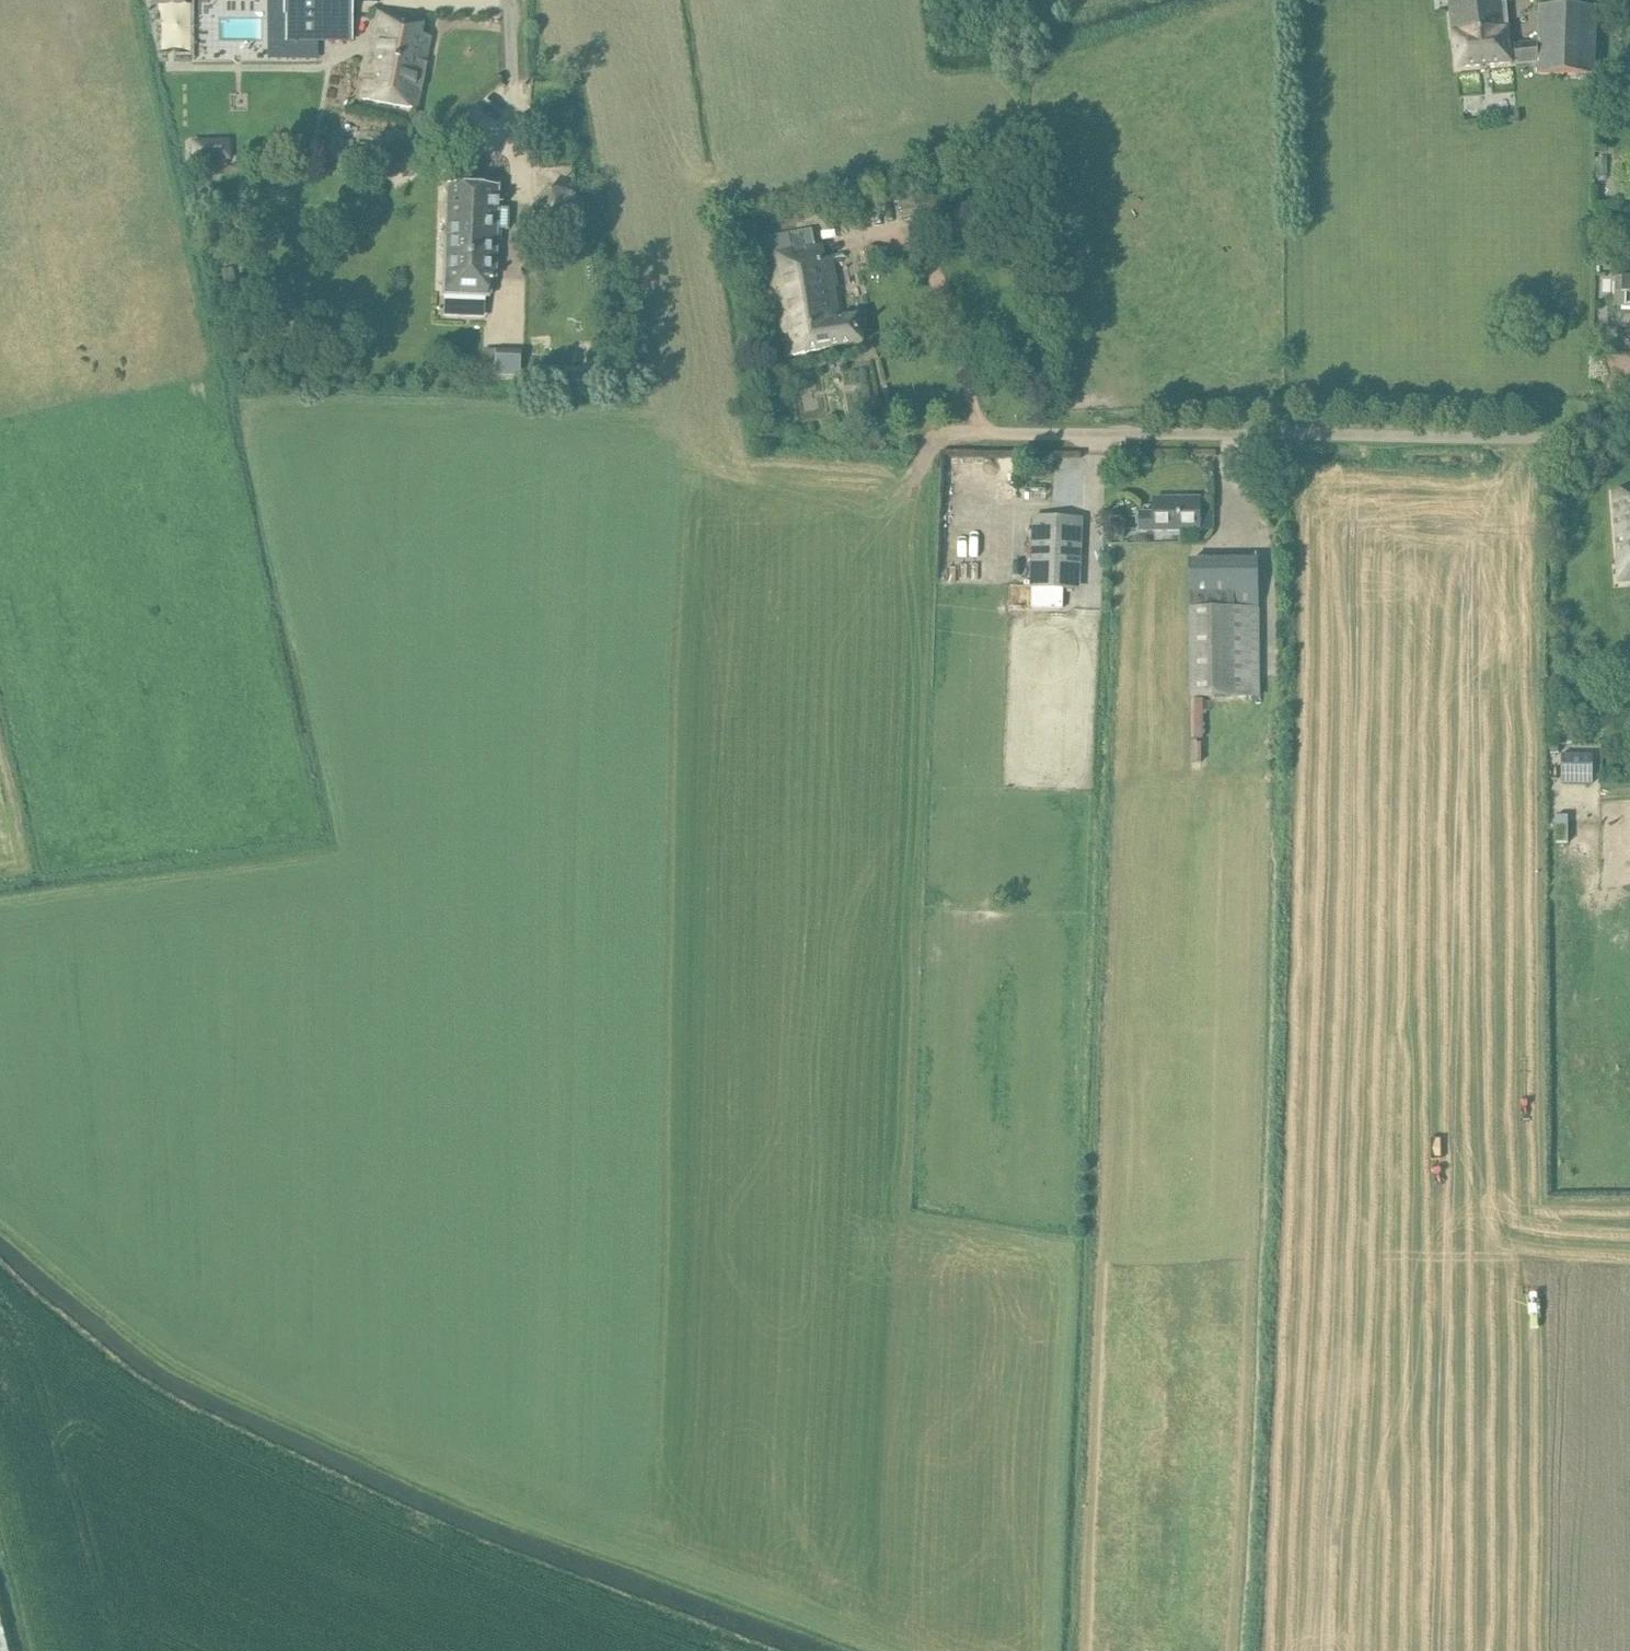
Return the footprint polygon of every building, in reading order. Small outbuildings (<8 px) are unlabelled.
[(286,41),(353,41),(353,0),(285,0),(286,41)] [(1455,67),(1513,63),(1508,0),(1450,0),(1455,67)] [(1538,73),(1596,74),(1597,6),(1538,4),(1538,41),(1514,43),(1516,64),(1538,63),(1538,73)] [(364,94),(419,103),(430,39),(421,37),(424,19),(381,11),(364,94)] [(195,156),(230,158),(231,138),(196,136),(195,156)] [(547,231),(549,230),(552,238),(584,229),(584,196),(574,196),(574,193),(547,182),(530,206),(547,231)] [(498,185),(447,184),(445,296),(490,297),(490,275),(496,275),(497,230),(509,230),(509,209),(497,209),(498,185)] [(766,236),(786,354),(863,341),(859,316),(845,318),(833,256),(819,259),(813,227),(766,236)] [(1618,277),(1617,302),(1619,302),(1619,309),(1616,312),(1616,321),(1622,328),(1629,328),(1629,277),(1618,277)] [(495,376),(519,378),(521,348),(494,346),(494,350),(483,349),(481,373),(495,374),(495,376)] [(1614,495),(1622,581),(1629,580),(1629,494),(1614,495)] [(1139,532),(1202,532),(1202,530),(1212,530),(1212,511),(1200,511),(1200,496),(1154,496),(1154,511),(1139,511),(1139,532)] [(1077,515),(1033,514),(1030,587),(1074,589),(1077,515)] [(1190,606),(1190,697),(1260,696),(1260,607),(1260,557),(1190,558),(1190,606)] [(1201,739),(1201,699),(1191,699),(1191,739),(1201,739)] [(1592,758),(1563,757),(1563,784),(1591,784),(1592,758)] [(1570,840),(1572,815),(1559,814),(1557,839),(1570,840)]
